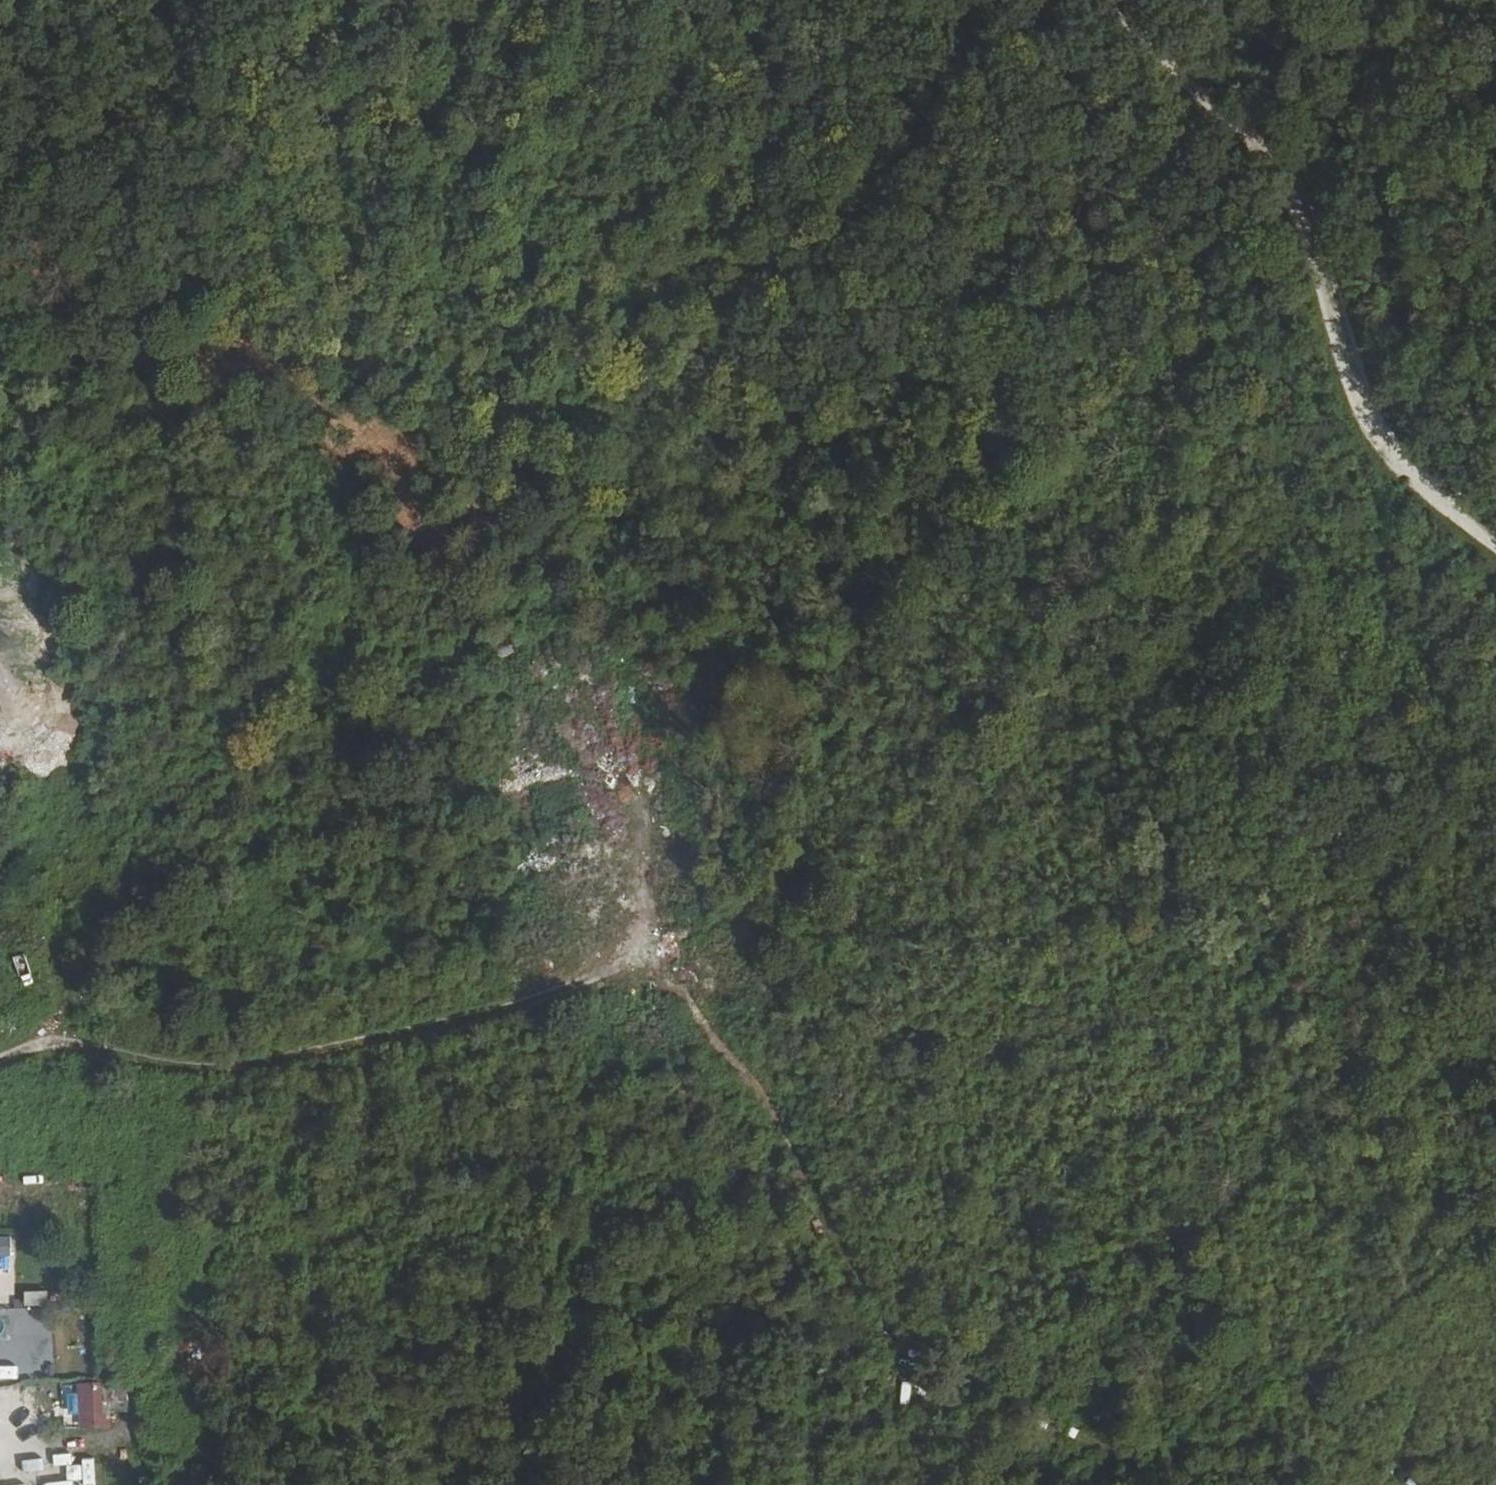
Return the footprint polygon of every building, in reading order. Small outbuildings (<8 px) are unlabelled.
[(10,1301),(9,1272),(0,1272),(0,1301),(10,1301)] [(23,1290),(22,1306),(45,1307),(46,1291),(23,1290)] [(15,1399),(15,1416),(37,1416),(38,1382),(5,1381),(4,1399),(15,1399)] [(105,1382),(62,1383),(63,1428),(105,1427),(105,1382)] [(52,1471),(52,1484),(60,1484),(85,1484),(83,1447),(60,1448),(61,1471),(52,1471)]
